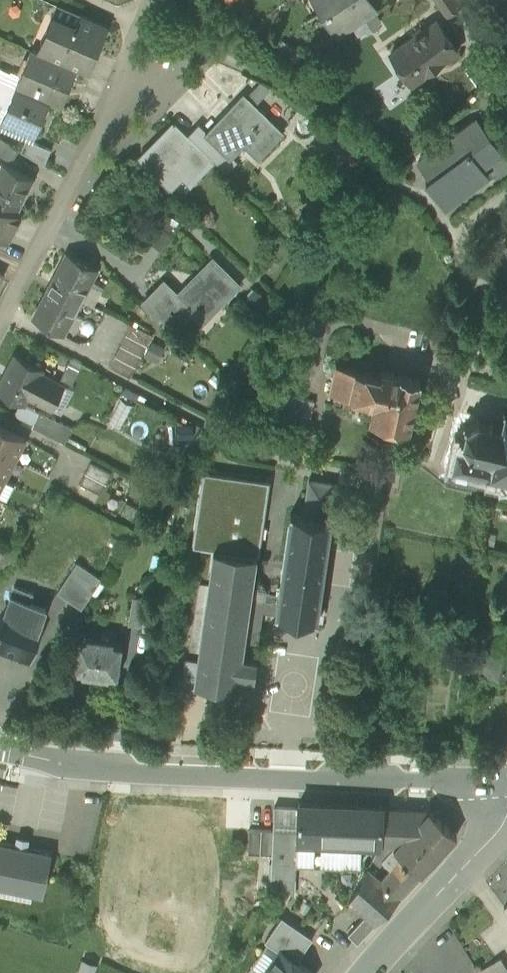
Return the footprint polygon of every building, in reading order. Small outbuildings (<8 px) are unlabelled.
[(340,30),(377,6),(373,0),(321,0),(340,30)] [(458,0),(440,0),(447,10),(459,2),(458,0)] [(75,25),(80,14),(56,3),(51,14),(75,25)] [(75,25),(51,14),(36,49),(77,67),(88,71),(108,26),(80,14),(75,25)] [(439,15),(423,25),(419,24),(414,27),(414,32),(389,50),(411,84),(461,47),(439,15)] [(36,49),(32,48),(21,75),(17,85),(50,99),(61,103),(62,102),(60,101),(75,67),(76,68),(77,67),(36,49)] [(16,84),(17,85),(21,75),(2,67),(0,71),(0,77),(16,84)] [(258,97),(266,81),(255,76),(248,92),(258,97)] [(0,109),(0,121),(16,84),(0,77),(0,101),(3,102),(0,109)] [(16,84),(0,121),(35,135),(50,99),(17,85),(16,84)] [(286,133),(244,93),(206,133),(234,159),(246,146),(260,160),(286,133)] [(476,115),(417,157),(429,173),(425,176),(446,206),(491,175),(482,163),(500,150),(476,115)] [(174,120),(138,157),(173,192),(183,181),(191,189),(218,162),(187,133),(174,120)] [(234,159),(206,133),(196,124),(187,133),(218,162),(228,172),(238,163),(234,159)] [(0,138),(0,153),(11,160),(18,149),(0,138)] [(50,148),(26,138),(21,150),(44,163),(50,148)] [(0,161),(0,204),(14,211),(22,194),(23,195),(32,177),(0,161)] [(0,204),(0,235),(6,239),(19,213),(14,211),(0,204)] [(170,214),(162,227),(174,235),(182,222),(170,214)] [(174,235),(162,227),(152,242),(165,250),(174,235)] [(67,252),(33,317),(62,333),(81,298),(89,283),(97,268),(67,252)] [(177,293),(163,280),(151,292),(173,314),(184,302),(202,321),(238,284),(212,258),(177,293)] [(89,283),(81,298),(94,305),(102,290),(89,283)] [(173,314),(151,292),(142,302),(163,323),(173,314)] [(131,323),(109,365),(130,376),(152,334),(131,323)] [(14,353),(0,380),(0,391),(25,404),(29,396),(49,407),(50,405),(49,405),(60,384),(61,384),(62,382),(42,372),(44,369),(43,369),(44,368),(14,353)] [(72,356),(61,377),(71,382),(81,362),(82,362),(72,356)] [(420,377),(381,368),(380,374),(336,363),(330,390),(374,400),(370,417),(408,426),(420,377)] [(280,392),(269,389),(265,411),(276,414),(276,413),(280,392)] [(303,397),(281,392),(280,392),(276,413),(298,418),(303,397)] [(314,399),(303,397),(298,418),(309,421),(314,399)] [(121,399),(109,421),(120,427),(131,405),(121,399)] [(506,411),(504,407),(502,408),(505,412),(502,424),(491,421),(492,417),(490,416),(489,421),(479,419),(478,414),(476,414),(476,419),(468,424),(464,421),(462,424),(466,426),(464,436),(459,437),(460,440),(464,439),(470,447),(467,451),(457,449),(452,467),(492,476),(494,469),(506,472),(506,411)] [(71,427),(39,410),(32,425),(63,442),(71,427)] [(0,426),(0,451),(14,458),(25,439),(0,426)] [(0,451),(0,475),(4,477),(14,458),(0,451)] [(112,473),(90,462),(85,472),(106,483),(112,473)] [(270,480),(203,470),(192,545),(213,548),(256,554),(256,555),(259,555),(270,480)] [(106,483),(85,472),(79,483),(100,494),(106,483)] [(277,602),(276,612),(316,618),(331,518),(328,518),(333,482),(308,478),(303,514),(291,512),(277,602)] [(267,588),(261,581),(252,580),(256,555),(256,554),(213,548),(209,575),(210,575),(208,585),(200,584),(196,605),(205,607),(195,679),(194,679),(194,680),(237,686),(237,685),(252,687),(257,656),(241,654),(249,598),(265,600),(267,588)] [(77,562),(57,592),(81,608),(101,579),(77,562)] [(5,611),(3,610),(0,619),(0,647),(29,657),(41,624),(40,623),(46,606),(30,601),(33,592),(15,585),(5,611)] [(146,599),(132,597),(128,624),(142,626),(146,599)] [(276,612),(277,602),(265,600),(249,598),(241,654),(257,656),(263,611),(276,612)] [(121,642),(79,636),(74,671),(116,677),(121,642)] [(383,805),(299,801),(298,805),(297,839),(296,859),(360,862),(361,842),(380,843),(383,805)] [(298,805),(274,804),(273,828),(272,852),(271,875),(295,876),(296,859),(297,839),(298,805)] [(429,807),(383,805),(380,843),(393,845),(402,854),(391,867),(381,878),(399,896),(421,872),(421,871),(457,833),(431,809),(429,807)] [(261,827),(249,827),(248,851),(260,851),(261,827)] [(273,828),(261,827),(260,851),(272,852),(273,828)] [(29,846),(31,837),(17,834),(15,843),(0,840),(0,883),(42,892),(51,850),(29,846)] [(393,845),(380,843),(372,856),(379,863),(383,859),(391,867),(402,854),(393,845)] [(487,880),(504,905),(506,902),(506,863),(487,880)] [(381,878),(367,866),(349,898),(365,913),(375,922),(399,896),(381,878)] [(365,913),(348,931),(357,940),(375,922),(365,913)] [(281,914),(265,938),(281,949),(282,948),(296,958),(312,935),(281,914)] [(282,948),(281,949),(264,972),(311,972),(313,970),(296,958),(282,948)] [(93,961),(78,956),(73,972),(78,972),(89,972),(93,961)] [(478,969),(481,972),(506,972),(506,966),(501,956),(478,969)]
